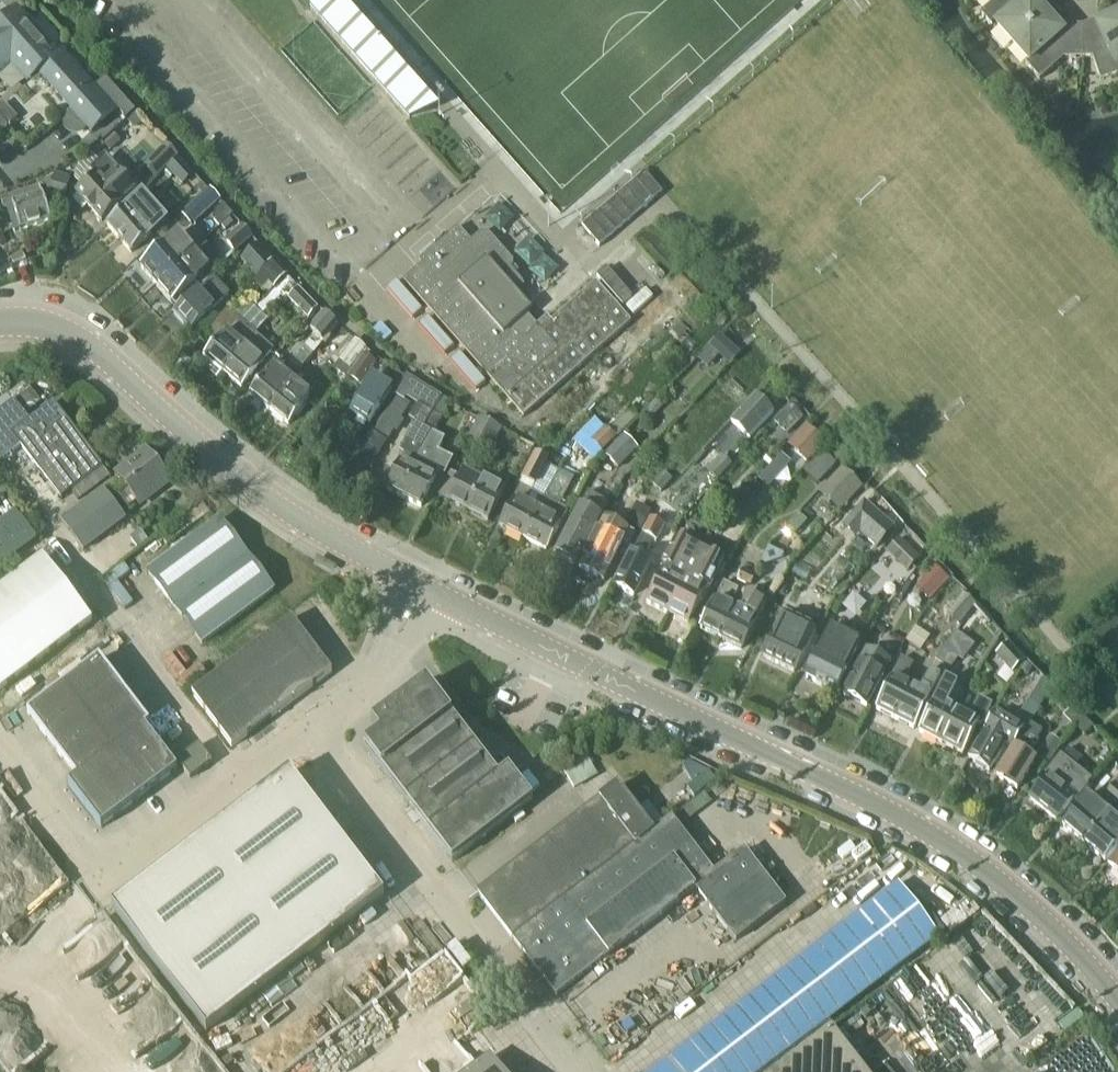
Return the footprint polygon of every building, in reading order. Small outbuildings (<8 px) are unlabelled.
[(435,110),(337,0),(316,0),(310,9),(409,121),(435,110)] [(980,14),(994,30),(997,27),(1012,44),(1046,14),(1036,3),(1039,2),(1038,0),(995,0),(980,14)] [(56,57),(16,11),(12,15),(10,15),(7,15),(4,16),(3,17),(2,18),(0,19),(0,74),(14,62),(30,81),(38,73),(91,133),(114,113),(61,52),(56,57)] [(1057,23),(1056,26),(1046,14),(1012,44),(1028,62),(1025,64),(1039,80),(1063,59),(1082,59),(1082,26),(1068,27),(1057,23)] [(1117,65),(1117,15),(1106,21),(1105,18),(1082,26),(1082,59),(1092,58),(1100,81),(1117,75),(1117,69),(1117,66),(1117,65)] [(122,98),(106,79),(97,88),(112,106),(122,98)] [(126,121),(135,113),(126,101),(116,110),(126,121)] [(17,118),(3,103),(0,105),(0,133),(17,118)] [(143,122),(135,114),(127,121),(134,130),(143,122)] [(110,152),(120,142),(113,134),(102,143),(110,152)] [(168,170),(179,161),(165,145),(142,167),(154,180),(166,168),(168,170)] [(79,166),(75,180),(83,189),(76,195),(100,223),(134,193),(106,161),(100,166),(91,155),(79,166)] [(178,181),(188,171),(179,161),(168,170),(178,181)] [(649,180),(645,174),(618,197),(582,227),(584,229),(599,247),(662,194),(649,180)] [(62,206),(70,179),(54,175),(46,201),(62,206)] [(20,231),(50,222),(40,190),(1,202),(4,211),(12,234),(20,231)] [(191,225),(219,200),(210,191),(182,216),(191,225)] [(130,254),(165,223),(141,196),(125,209),(106,226),(130,254)] [(251,238),(242,227),(226,241),(235,252),(251,238)] [(481,233),(470,242),(457,228),(418,262),(421,265),(402,281),(523,417),(630,322),(595,283),(541,332),(527,316),(532,312),(517,294),(522,290),(522,284),(510,270),(512,268),(512,262),(487,234),(481,233)] [(177,234),(140,268),(157,287),(182,263),(181,262),(192,252),(186,245),(177,234)] [(258,245),(241,261),(256,277),(258,275),(271,262),(272,261),(272,260),(262,250),(258,245)] [(196,279),(207,269),(192,252),(181,262),(182,263),(157,287),(170,303),(196,279)] [(285,276),(275,266),(271,262),(258,275),(273,289),(285,276)] [(268,286),(258,276),(253,282),(262,291),(268,286)] [(228,295),(221,288),(213,279),(196,293),(173,315),(188,332),(228,295)] [(406,314),(416,305),(398,285),(388,294),(406,314)] [(317,308),(309,300),(297,288),(286,298),(299,311),(298,311),(306,319),(317,308)] [(684,314),(673,303),(662,293),(615,340),(626,350),(653,322),(666,334),(684,314)] [(237,319),(238,318),(228,309),(218,320),(228,328),(204,356),(222,372),(254,334),(237,319)] [(322,344),(337,326),(323,313),(307,331),(315,338),(322,344)] [(681,347),(692,335),(680,324),(669,336),(681,347)] [(724,364),(740,348),(724,333),(709,349),(724,364)] [(261,363),(273,350),(254,334),(222,372),(241,387),(261,363)] [(322,344),(315,338),(306,349),(312,354),(322,344)] [(345,377),(367,349),(354,340),(338,361),(342,365),(337,372),(345,377)] [(360,385),(375,363),(364,356),(349,378),(360,385)] [(268,410),(298,372),(281,359),(271,372),(269,370),(249,395),(268,410)] [(306,399),(316,386),(298,372),(268,410),(288,425),(307,400),(306,399)] [(405,398),(415,383),(405,377),(393,396),(396,397),(380,422),(393,431),(412,402),(405,398)] [(599,382),(600,391),(605,396),(614,386),(604,377),(599,382)] [(368,425),(391,390),(372,378),(350,413),(368,425)] [(423,429),(441,398),(427,389),(409,419),(415,423),(403,445),(399,453),(404,456),(400,464),(400,463),(386,491),(401,498),(414,471),(421,474),(425,466),(416,461),(432,434),(423,429)] [(755,397),(731,422),(750,439),(774,413),(755,397)] [(441,399),(441,398),(423,429),(432,434),(440,420),(450,403),(441,399)] [(647,423),(662,407),(655,401),(640,416),(647,423)] [(29,422),(14,402),(0,412),(0,462),(21,447),(40,472),(31,479),(49,505),(59,497),(60,499),(71,491),(78,500),(109,476),(53,403),(29,422)] [(785,435),(802,418),(789,406),(772,423),(785,435)] [(617,436),(636,416),(629,409),(610,428),(617,436)] [(491,449),(501,431),(477,418),(468,438),(491,449)] [(807,464),(826,444),(805,425),(787,446),(807,464)] [(601,452),(615,438),(604,427),(590,441),(601,452)] [(618,469),(638,449),(624,435),(604,454),(618,469)] [(834,462),(841,455),(829,444),(822,452),(822,451),(802,472),(817,485),(836,464),(834,462)] [(353,471),(366,452),(359,447),(346,467),(353,471)] [(534,486),(548,460),(534,453),(520,478),(534,486)] [(129,510),(168,480),(148,454),(137,462),(134,458),(114,473),(130,493),(121,500),(129,510)] [(717,481),(732,466),(721,455),(706,470),(717,481)] [(420,508),(438,472),(425,466),(421,474),(414,471),(401,498),(420,508)] [(841,512),(863,488),(841,468),(819,492),(841,512)] [(494,487),(483,481),(462,470),(446,501),(467,512),(487,523),(503,492),(503,491),(508,482),(499,477),(494,487)] [(559,505),(572,480),(559,473),(546,499),(559,505)] [(660,492),(671,480),(664,473),(653,485),(660,492)] [(542,498),(532,492),(520,486),(499,526),(521,538),(542,498)] [(83,551),(125,520),(103,491),(61,522),(83,551)] [(600,517),(608,502),(587,492),(579,507),(577,512),(555,556),(575,567),(592,535),(600,517)] [(545,551),(566,510),(542,498),(521,538),(545,551)] [(857,538),(874,519),(855,501),(838,520),(857,538)] [(637,532),(649,511),(636,504),(624,525),(637,532)] [(732,507),(711,531),(717,536),(722,530),(723,532),(739,514),(732,507)] [(36,541),(14,513),(0,524),(0,569),(36,541)] [(806,522),(798,514),(789,524),(797,531),(806,522)] [(275,595),(272,591),(219,520),(148,574),(202,644),(259,601),(262,605),(275,595)] [(632,553),(614,588),(632,597),(650,563),(641,558),(644,553),(646,554),(652,541),(655,542),(663,526),(650,520),(632,554),(632,553)] [(892,523),(886,529),(876,521),(870,528),(879,537),(878,539),(873,535),(863,547),(870,554),(881,542),(884,545),(898,529),(892,523)] [(139,531),(129,538),(137,549),(147,541),(139,531)] [(620,554),(628,538),(617,533),(609,548),(593,539),(578,568),(603,582),(618,553),(620,554)] [(690,547),(692,544),(676,536),(662,565),(665,567),(646,603),(668,614),(700,551),(690,547)] [(906,571),(918,559),(899,540),(887,552),(906,571)] [(768,547),(760,563),(765,565),(780,560),(783,555),(768,547)] [(708,552),(706,555),(700,551),(668,614),(687,624),(699,602),(705,590),(709,588),(723,560),(708,552)] [(91,622),(43,559),(0,591),(0,692),(91,622)] [(945,581),(932,569),(919,582),(933,595),(945,581)] [(749,586),(754,577),(741,570),(737,580),(749,586)] [(784,580),(776,595),(781,597),(789,582),(784,580)] [(734,596),(737,590),(723,583),(714,600),(715,600),(700,629),(721,640),(736,610),(725,605),(731,594),(734,596)] [(756,622),(765,602),(745,592),(736,610),(721,640),(741,650),(755,621),(756,622)] [(975,604),(965,597),(961,594),(945,615),(959,626),(975,604)] [(794,673),(805,650),(815,630),(782,615),(762,657),(794,673)] [(995,630),(978,616),(964,633),(982,647),(995,630)] [(231,747),(331,672),(291,620),(192,694),(231,747)] [(834,693),(858,644),(828,629),(815,656),(805,678),(834,693)] [(1012,671),(1023,661),(1007,643),(996,653),(1012,671)] [(882,676),(890,662),(866,649),(859,664),(842,695),(866,707),(882,676)] [(947,670),(954,660),(941,651),(934,661),(935,662),(947,670)] [(919,694),(911,690),(902,685),(912,665),(900,659),(890,679),(892,680),(875,711),(913,730),(929,699),(928,699),(939,679),(929,675),(919,694)] [(79,710),(115,682),(98,660),(62,687),(79,710)] [(944,675),(947,670),(935,662),(931,669),(944,675)] [(1025,664),(1021,671),(1028,675),(1031,670),(1032,668),(1026,665),(1025,664)] [(95,731),(131,704),(115,682),(79,710),(95,731)] [(944,707),(955,688),(945,683),(935,702),(934,702),(918,733),(937,743),(953,712),(944,707)] [(487,753),(482,757),(426,684),(372,726),(380,736),(364,748),(452,862),(531,800),(500,760),(495,764),(487,753)] [(43,737),(79,710),(62,687),(26,714),(43,737)] [(1024,702),(1013,723),(1022,729),(1034,709),(1024,702)] [(145,729),(148,726),(131,704),(95,731),(112,752),(124,743),(144,728),(145,729)] [(980,726),(986,713),(975,707),(968,720),(953,712),(937,743),(961,756),(977,725),(980,726)] [(1077,723),(1082,718),(1071,707),(1062,717),(1073,727),(1074,726),(1077,723)] [(60,758),(95,731),(79,710),(43,737),(60,758)] [(983,733),(968,760),(988,772),(1004,745),(1012,749),(1023,730),(994,713),(982,733),(983,733)] [(1084,736),(1092,728),(1082,718),(1077,723),(1074,726),(1084,736)] [(1025,757),(1041,733),(1030,725),(1013,750),(996,777),(1016,790),(1033,763),(1025,757)] [(177,771),(145,729),(144,728),(124,743),(157,786),(177,771)] [(76,780),(87,771),(106,757),(112,752),(95,731),(60,758),(75,779),(76,780)] [(1045,765),(1061,745),(1050,736),(1034,757),(1045,765)] [(139,800),(157,786),(124,743),(112,752),(106,757),(139,800)] [(188,779),(210,763),(196,746),(175,762),(188,779)] [(597,776),(587,758),(586,755),(562,769),(574,789),(597,776)] [(120,814),(139,800),(106,757),(87,771),(120,814)] [(1090,782),(1063,760),(1059,757),(1048,771),(1050,772),(1029,799),(1056,821),(1073,800),(1074,801),(1090,782)] [(100,829),(120,814),(87,771),(76,780),(75,779),(67,785),(100,829)] [(205,1033),(384,897),(289,772),(111,909),(205,1033)] [(693,797),(715,780),(708,772),(687,789),(693,797)] [(1117,802),(1117,779),(1113,784),(1104,795),(1115,805),(1117,802)] [(513,941),(583,887),(653,833),(618,786),(600,800),(478,894),(513,941)] [(1082,843),(1107,814),(1086,796),(1061,825),(1082,843)] [(1107,814),(1082,843),(1105,863),(1117,848),(1117,807),(1115,805),(1107,814)] [(744,851),(712,875),(670,819),(653,833),(583,887),(513,941),(556,996),(571,984),(608,956),(695,889),(735,941),(785,903),(744,851)] [(1107,866),(1117,876),(1117,855),(1107,866)] [(939,937),(898,884),(652,1071),(761,1071),(939,937)] [(830,1029),(774,1071),(863,1071),(830,1029)] [(493,1063),(489,1057),(470,1071),(500,1071),(493,1063)]
